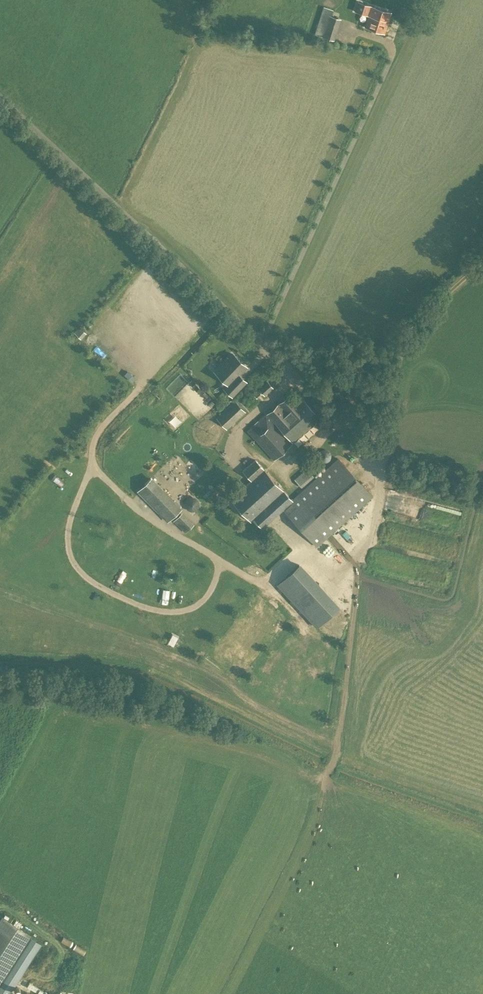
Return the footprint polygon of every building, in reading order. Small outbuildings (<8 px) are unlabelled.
[(391,13),(370,5),(357,1),(354,11),(368,16),(365,27),(384,33),(391,13)] [(337,30),(341,19),(331,16),(324,37),(334,40),(337,30)] [(79,327),(75,332),(81,337),(85,331),(79,327)] [(246,365),(232,353),(228,358),(227,357),(218,366),(221,368),(217,372),(228,383),(224,387),(232,395),(238,388),(230,381),(246,365)] [(264,395),(273,387),(267,381),(258,388),(264,395)] [(291,440),(313,421),(301,407),(305,403),(301,397),(296,402),(289,394),(267,413),(268,414),(268,413),(275,421),(274,421),(291,440)] [(226,430),(245,412),(234,400),(215,418),(226,430)] [(274,460),(292,443),(265,414),(247,431),(274,460)] [(292,500),(282,509),(317,547),(373,496),(338,457),(291,499),(292,500)] [(292,500),(291,499),(255,459),(243,470),(251,480),(230,499),(250,521),(256,516),(265,525),(282,509),(292,500)] [(302,488),(314,477),(306,468),(294,479),(302,488)] [(181,508),(151,477),(138,490),(168,521),(181,508)] [(194,495),(187,503),(193,508),(200,501),(194,495)] [(174,520),(186,532),(195,523),(183,511),(174,520)] [(341,608),(302,562),(278,583),(317,628),(341,608)] [(173,645),(178,637),(172,634),(168,642),(173,645)] [(0,921),(0,993),(16,993),(11,991),(41,944),(31,938),(32,936),(2,917),(0,921)]
